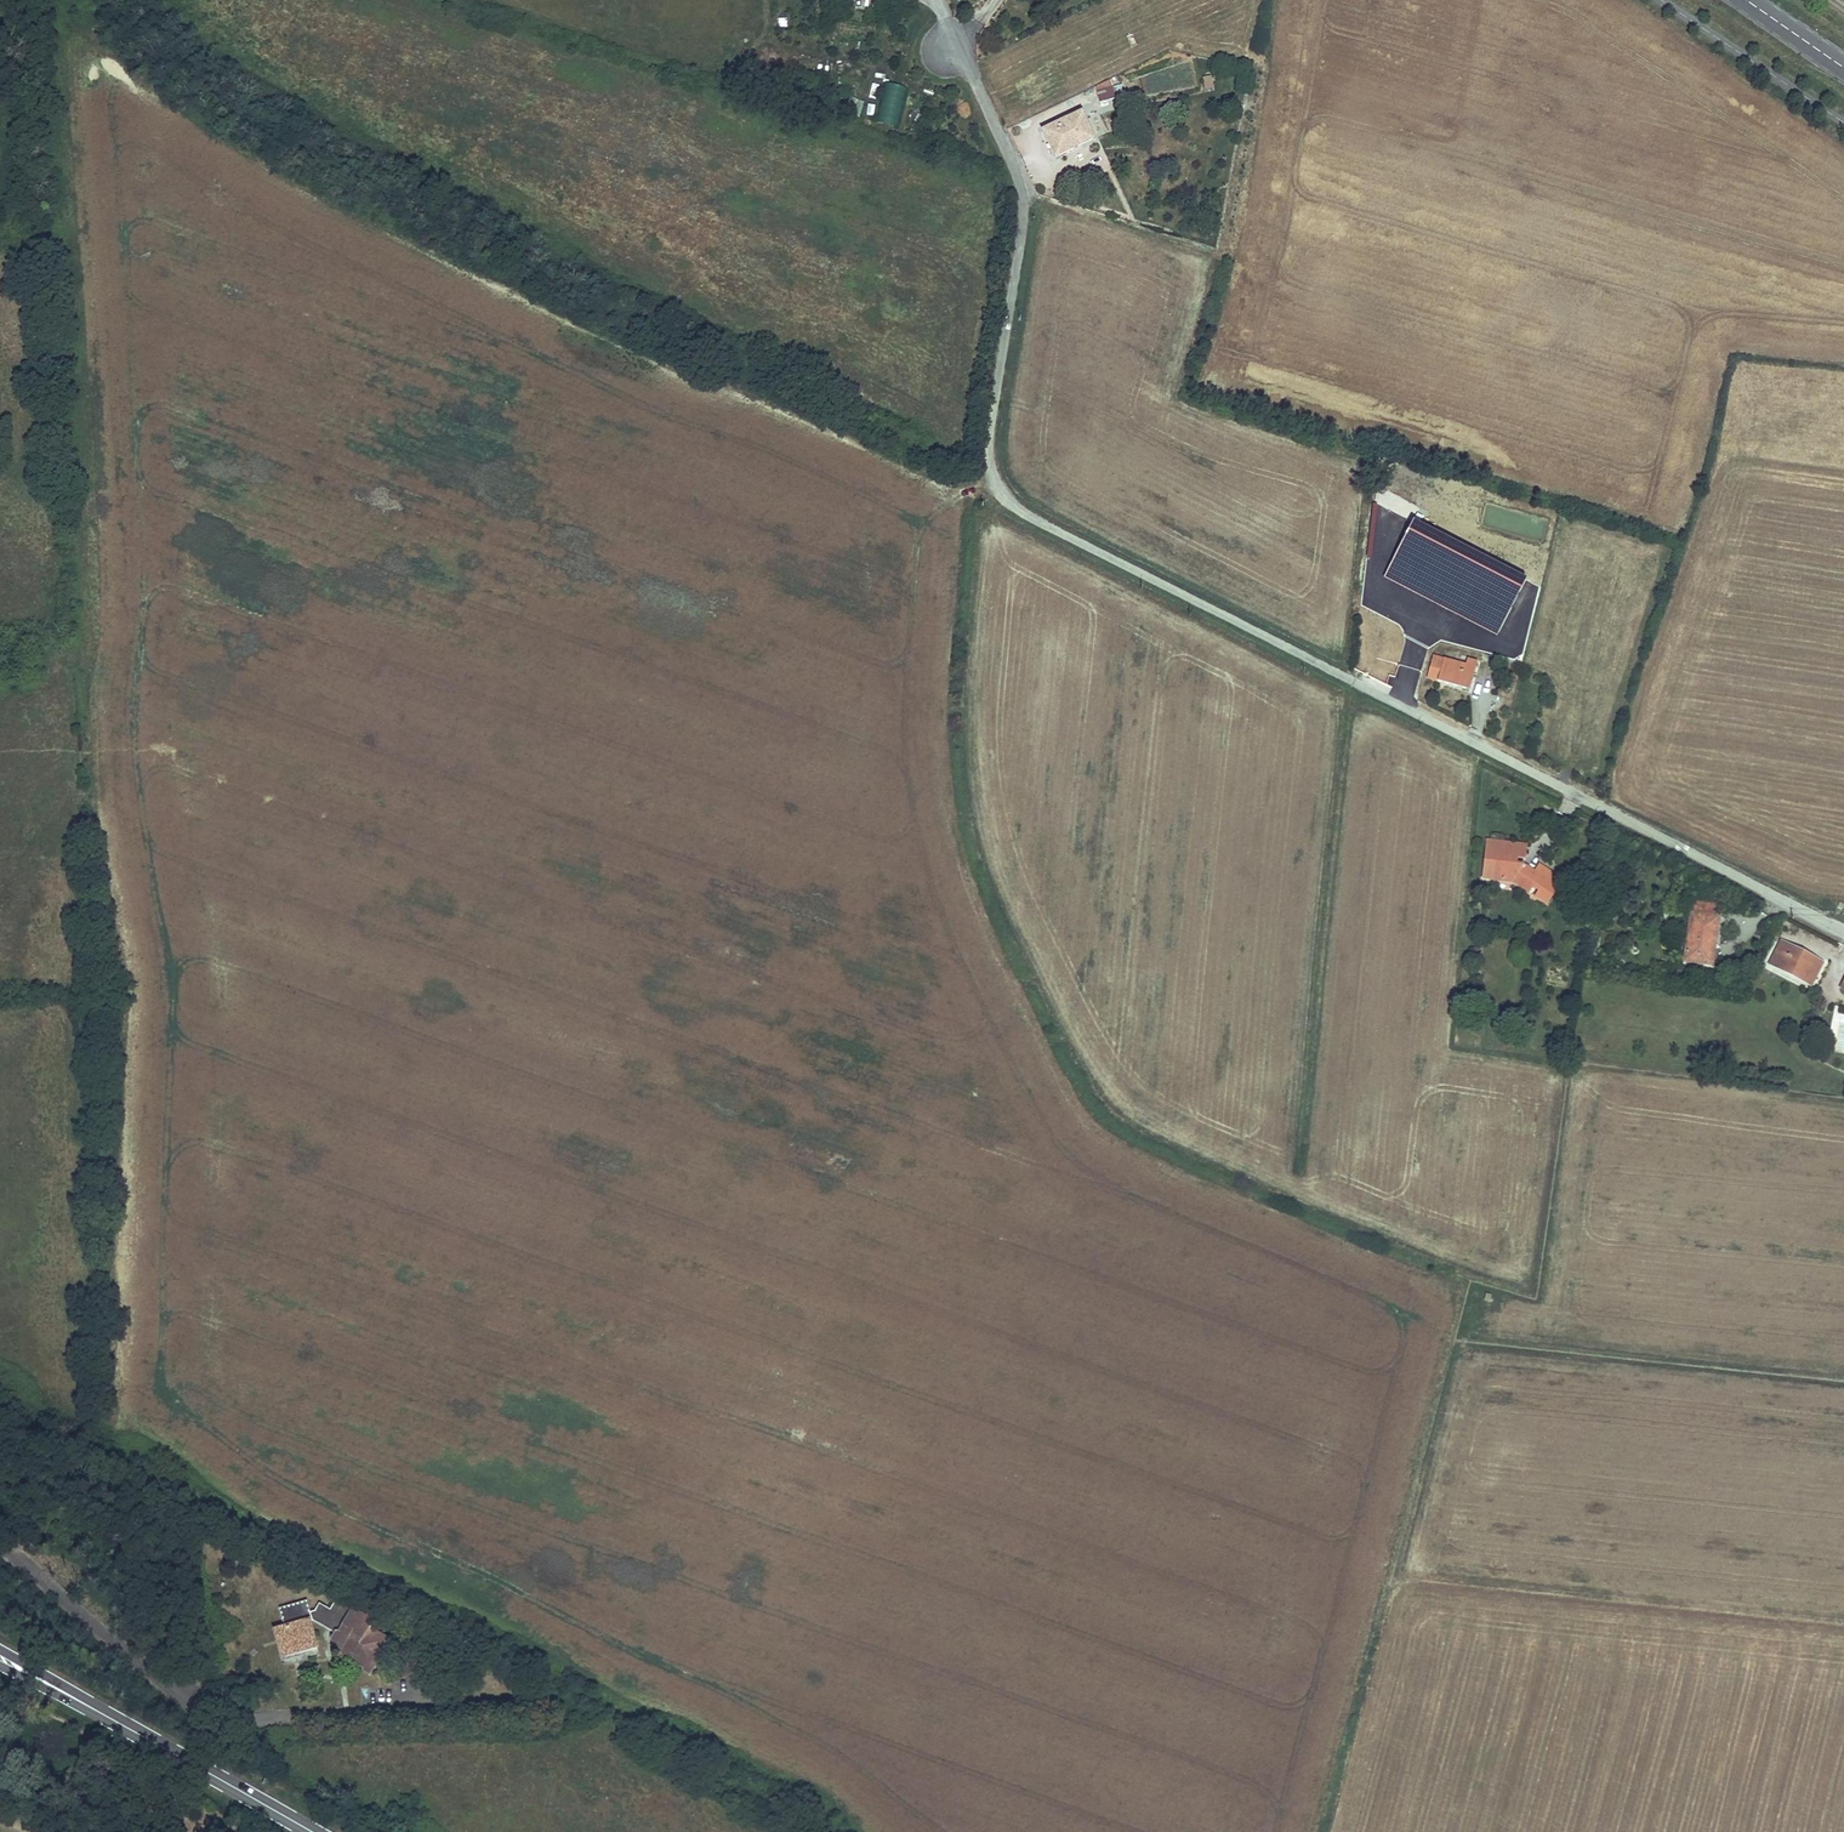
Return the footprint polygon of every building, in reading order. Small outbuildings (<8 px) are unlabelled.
[(1202,77),(1205,90),(1213,89),(1210,76),(1202,77)] [(1113,87),(1110,80),(1094,87),(1097,92),(1100,102),(1101,105),(1107,103),(1106,101),(1116,98),(1115,94),(1113,87)] [(896,129),(906,88),(886,83),(876,124),(896,129)] [(1122,84),(1113,87),(1115,94),(1124,91),(1122,84)] [(872,85),(870,98),(877,99),(879,86),(872,85)] [(1043,131),(1055,157),(1093,139),(1081,113),(1043,131)] [(1497,633),(1526,576),(1413,518),(1384,575),(1497,633)] [(1438,681),(1466,689),(1468,681),(1471,682),(1477,662),(1467,659),(1466,665),(1444,659),(1443,660),(1433,657),(1427,678),(1438,681)] [(1520,839),(1495,836),(1493,851),(1498,851),(1497,857),(1496,857),(1487,856),(1485,874),(1512,877),(1554,900),(1566,879),(1542,866),(1541,870),(1525,861),(1518,860),(1518,854),(1520,839)] [(1495,836),(1489,836),(1487,856),(1496,857),(1497,857),(1498,851),(1493,851),(1495,836)] [(1528,840),(1520,839),(1518,854),(1528,854),(1528,840)] [(1718,963),(1723,914),(1692,910),(1687,958),(1718,963)] [(1822,961),(1785,944),(1774,968),(1812,985),(1822,961)] [(1822,961),(1812,985),(1819,989),(1830,965),(1822,961)] [(306,1600),(278,1607),(282,1625),(273,1628),(276,1640),(284,1638),(288,1657),(317,1650),(310,1622),(316,1621),(334,1632),(330,1639),(335,1649),(344,1651),(340,1659),(373,1678),(384,1657),(382,1656),(390,1639),(386,1637),(388,1631),(387,1626),(375,1618),(374,1620),(351,1608),(350,1610),(334,1602),(329,1609),(319,1603),(315,1611),(309,1612),(306,1600)] [(284,1638),(276,1640),(280,1659),(288,1657),(284,1638)]
